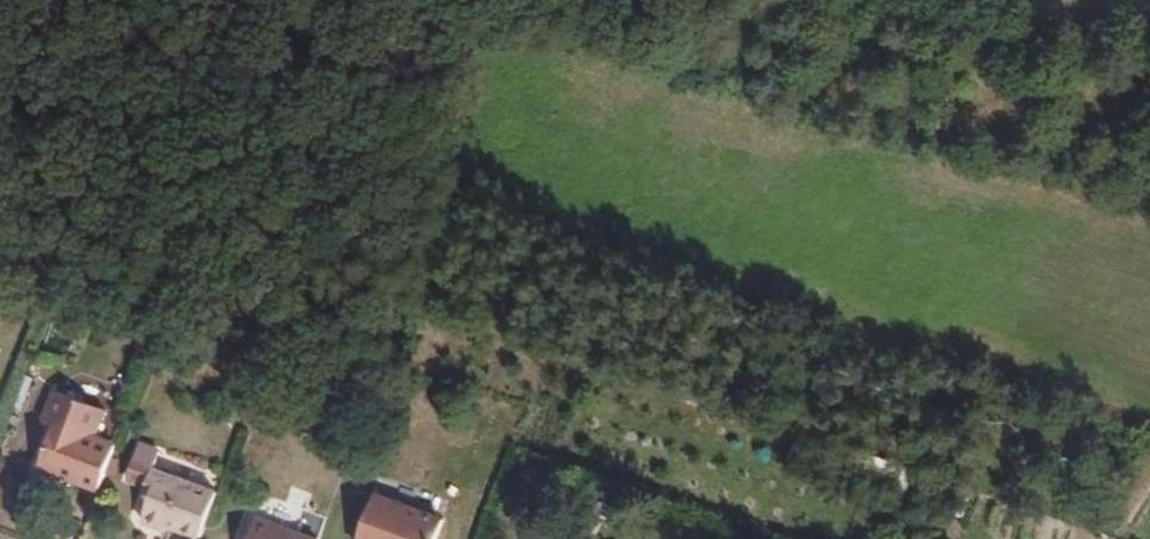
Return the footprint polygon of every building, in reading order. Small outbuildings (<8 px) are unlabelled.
[(98,490),(116,446),(96,439),(107,410),(53,389),(25,461),(98,490)] [(201,537),(218,492),(153,470),(146,490),(154,493),(149,506),(143,522),(168,532),(170,526),(201,537)] [(149,506),(154,493),(146,490),(141,503),(149,506)] [(444,519),(375,493),(359,538),(437,538),(444,519)] [(254,515),(245,538),(318,538),(254,515)]
